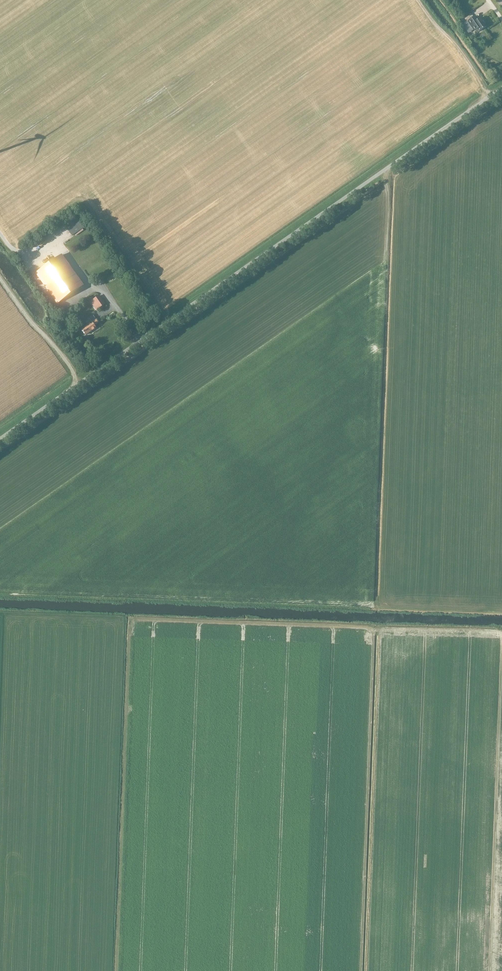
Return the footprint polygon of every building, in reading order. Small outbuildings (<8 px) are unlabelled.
[(480,18),(477,21),(474,16),(468,21),(476,31),(478,30),(479,32),(486,27),(484,25),(485,24),(486,23),(483,20),(482,20),(482,21),(480,18)] [(84,230),(83,228),(84,228),(75,214),(63,222),(72,236),(75,234),(77,236),(84,230)] [(84,285),(63,254),(36,273),(58,304),(84,285)] [(99,323),(97,319),(96,319),(93,315),(89,318),(92,322),(82,329),(86,335),(97,327),(95,325),(99,323)]
